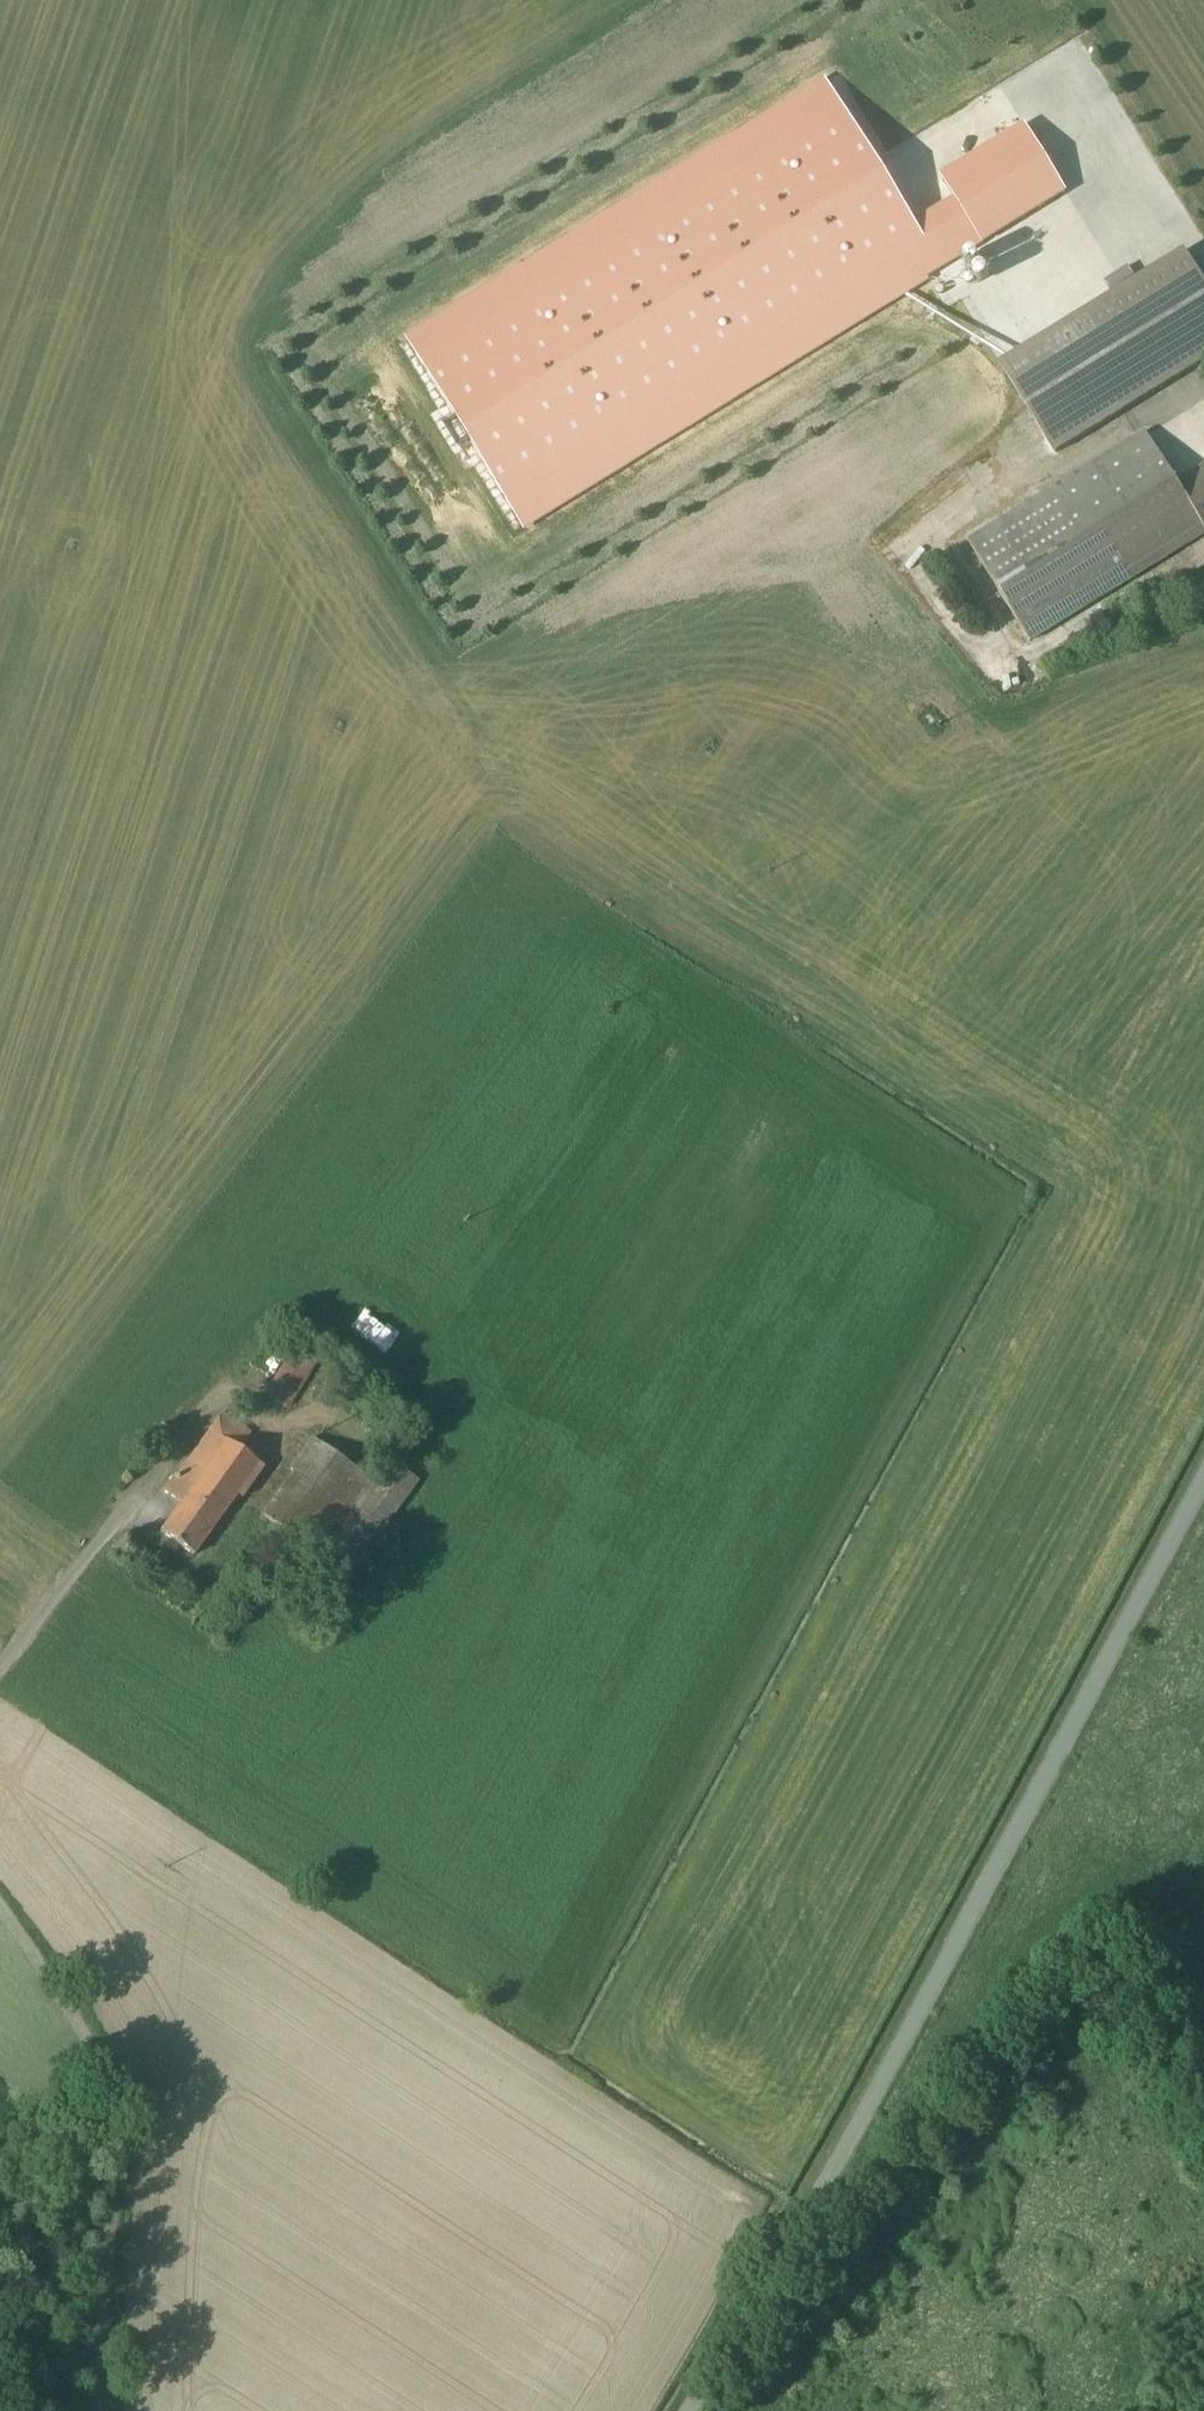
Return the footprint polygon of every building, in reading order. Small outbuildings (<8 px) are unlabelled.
[(981,246),(980,245),(951,197),(913,222),(837,99),(824,79),(822,79),(404,339),(523,529),(981,246)] [(937,177),(951,197),(980,245),(981,246),(1064,195),(1064,193),(1022,126),(1021,125),(937,177)] [(1183,252),(1181,251),(996,366),(1052,458),(1054,458),(1203,365),(1203,286),(1183,252)] [(1203,537),(1203,466),(1175,484),(1143,433),(966,542),(1028,645),(1203,537)] [(264,1395),(263,1396),(287,1411),(324,1351),(300,1338),(264,1395)] [(179,1506),(159,1534),(193,1558),(236,1499),(240,1501),(263,1470),(237,1452),(248,1436),(220,1416),(175,1478),(173,1477),(161,1493),(179,1506)] [(330,1602),(417,1483),(389,1462),(372,1484),(310,1440),(288,1471),(291,1474),(260,1517),(332,1570),(314,1593),(330,1602),(364,1555),(330,1602)]
